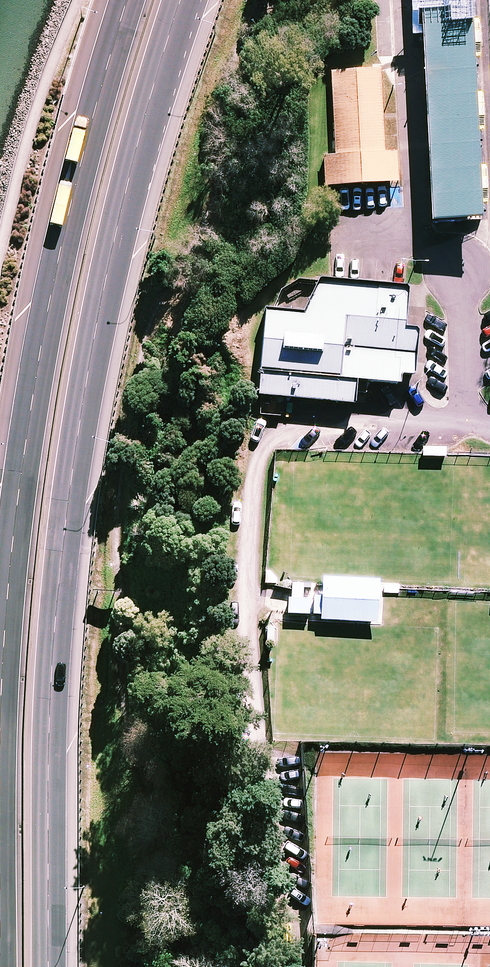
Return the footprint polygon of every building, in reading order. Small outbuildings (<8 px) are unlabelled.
[(480,220),(467,0),(417,0),(427,223),(480,220)] [(365,80),(308,84),(313,161),(300,162),(302,193),(373,188),(365,80)] [(287,328),(238,325),(234,402),(334,407),(337,354),(397,357),(400,293),(303,287),(287,328)] [(375,579),(298,578),(298,625),(374,625),(375,579)]
